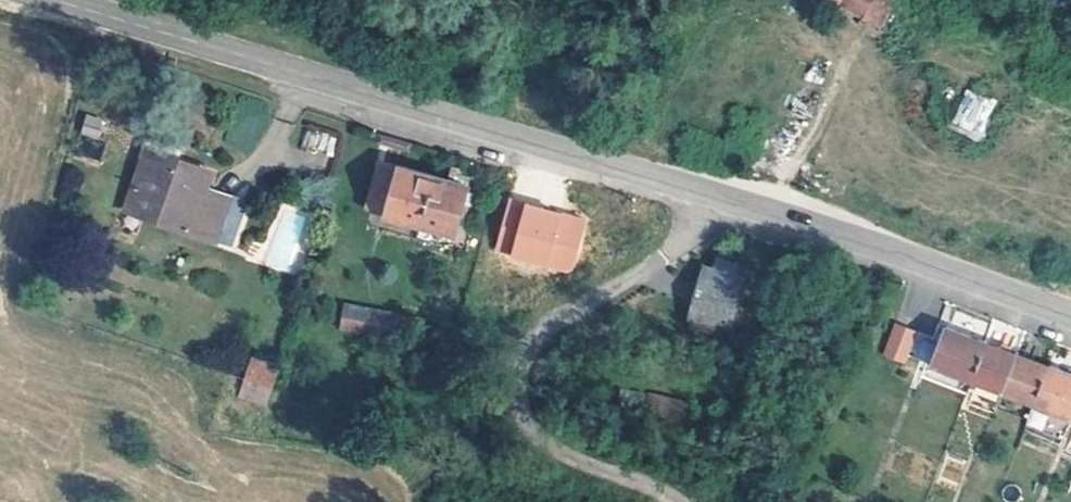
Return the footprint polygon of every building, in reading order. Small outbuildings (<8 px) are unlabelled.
[(980,140),(997,101),(965,88),(949,127),(980,140)] [(98,139),(104,119),(85,113),(79,133),(98,139)] [(304,129),(301,148),(332,153),(335,135),(304,129)] [(183,170),(186,160),(154,149),(151,159),(183,170)] [(219,172),(186,160),(183,170),(151,159),(133,213),(220,241),(234,199),(212,192),(219,172)] [(380,164),(377,179),(399,185),(403,170),(380,164)] [(369,214),(427,229),(458,238),(471,187),(438,179),(403,170),(399,185),(377,179),(369,214)] [(509,197),(493,253),(571,274),(587,219),(509,197)] [(289,273),(309,212),(281,203),(261,264),(289,273)] [(717,269),(703,266),(685,325),(730,338),(748,276),(738,274),(742,260),(721,254),(717,269)] [(391,333),(401,335),(423,341),(428,320),(406,315),(347,300),(342,325),(375,333),(373,344),(388,347),(391,333)] [(928,326),(908,318),(897,343),(917,351),(928,326)] [(934,362),(973,378),(989,339),(951,324),(934,362)] [(736,348),(750,352),(756,334),(741,329),(736,348)] [(973,378),(1004,390),(1019,352),(989,339),(973,378)] [(1004,390),(1033,403),(1048,363),(1019,352),(1004,390)] [(236,396),(265,406),(280,365),(250,355),(236,396)] [(1033,403),(1070,418),(1070,373),(1048,363),(1033,403)] [(644,424),(665,428),(671,398),(650,393),(644,424)] [(686,433),(687,426),(693,403),(671,398),(665,428),(686,433)] [(1046,430),(1049,415),(1029,412),(1026,427),(1046,430)]
